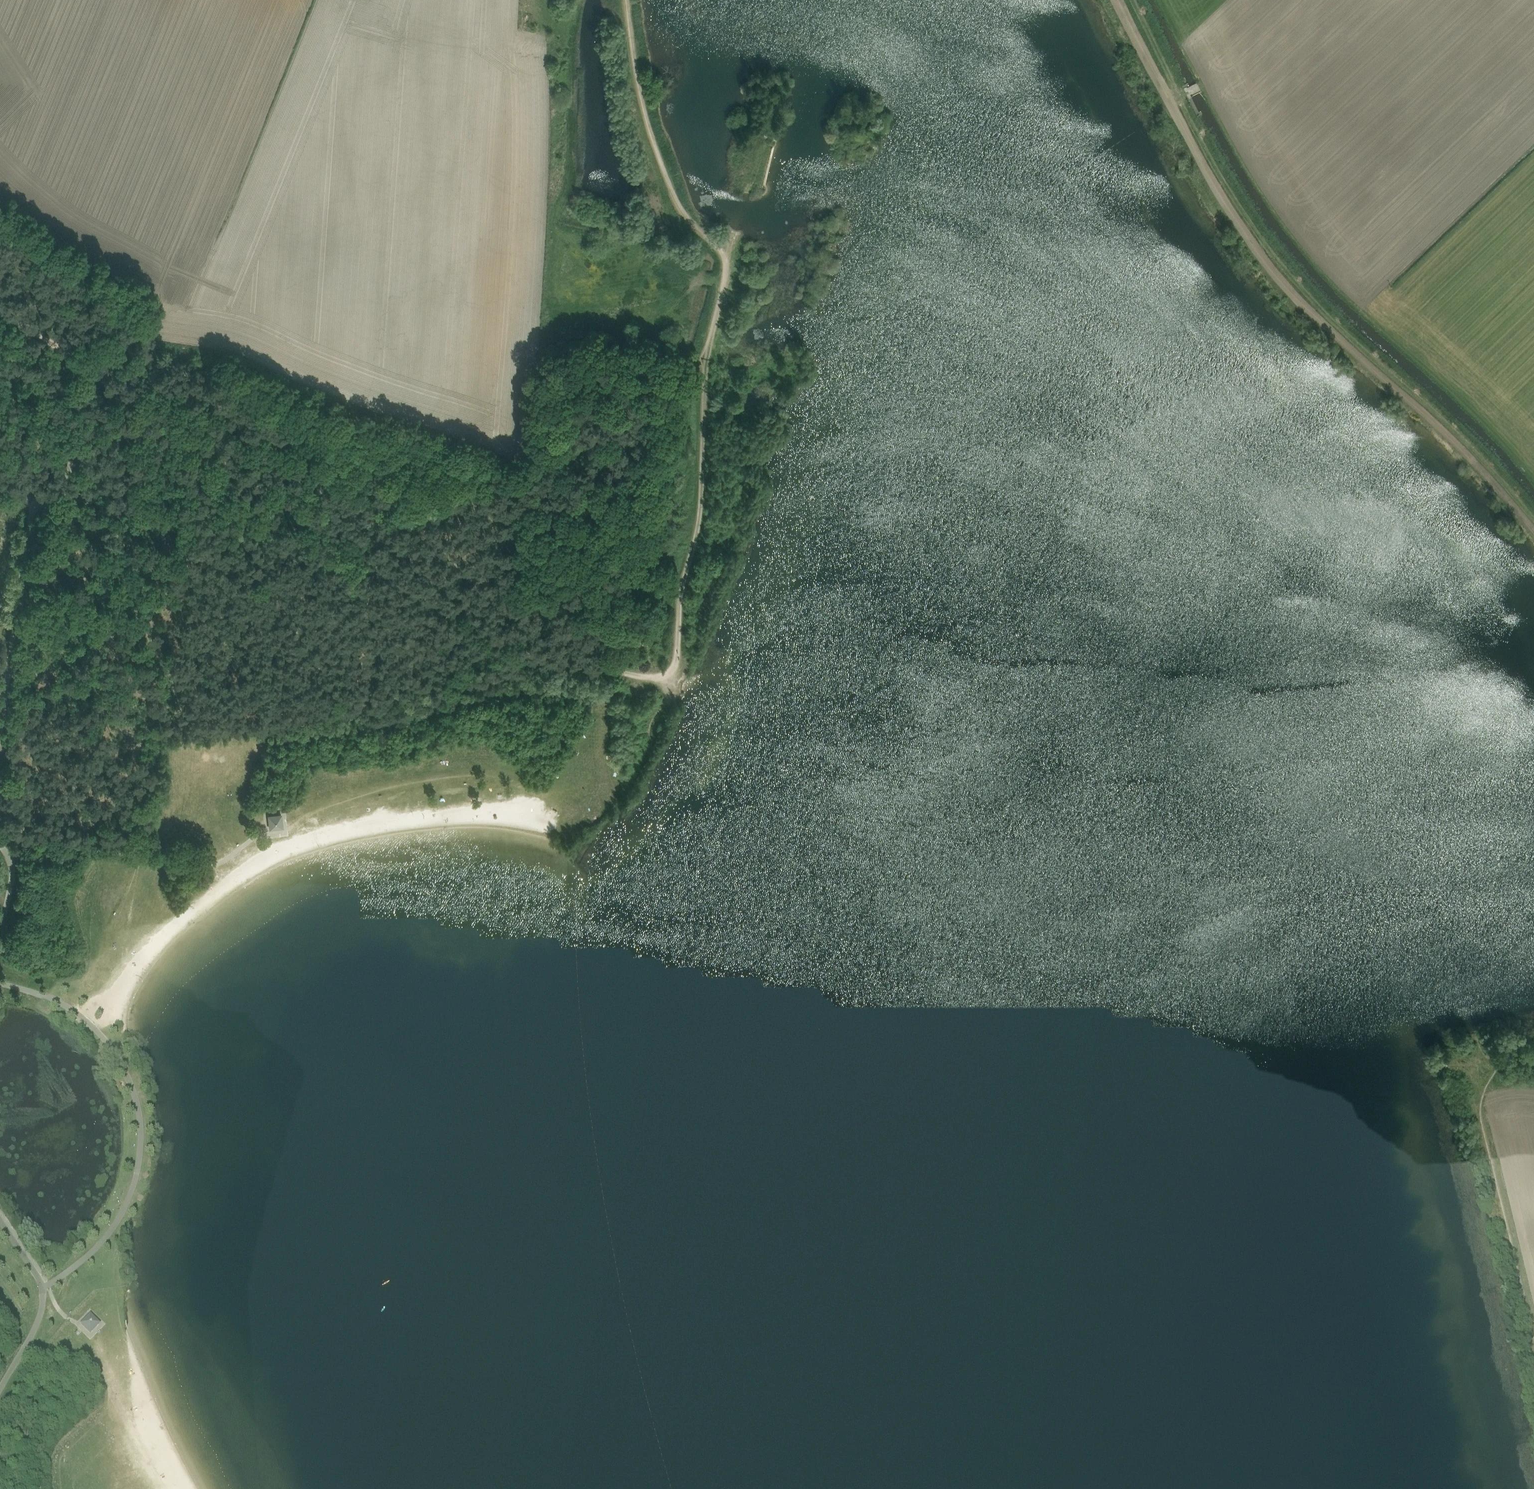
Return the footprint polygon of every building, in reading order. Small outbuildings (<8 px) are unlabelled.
[(281,814),(269,815),(270,828),(283,826),(281,814)] [(90,1333),(99,1324),(90,1315),(81,1324),(90,1333)]
